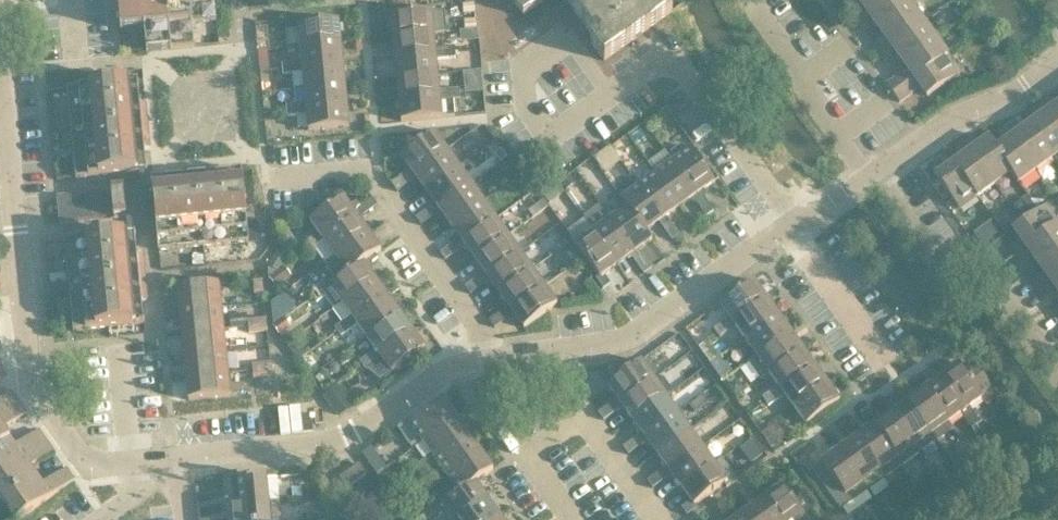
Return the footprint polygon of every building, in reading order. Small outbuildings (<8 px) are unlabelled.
[(135,4),(118,6),(121,31),(144,29),(146,52),(195,47),(193,24),(217,22),(214,0),(135,0),(135,4)] [(523,17),(544,1),(543,0),(511,0),(523,17)] [(594,39),(590,42),(604,62),(672,12),(663,0),(566,0),(594,39)] [(855,19),(882,0),(856,0),(859,3),(848,10),(855,19)] [(855,19),(861,28),(871,21),(877,29),(910,5),(907,0),(882,0),(855,19)] [(475,5),(463,6),(464,14),(475,13),(475,5)] [(873,44),(879,53),(923,22),(910,5),(877,29),(883,37),(873,44)] [(392,38),(433,34),(432,19),(442,18),(441,7),(393,12),(393,16),(390,17),(392,38)] [(476,20),(465,21),(465,29),(477,28),(476,20)] [(290,48),(300,47),(341,43),(339,22),(299,25),(299,21),(287,22),(290,48)] [(923,22),(879,53),(885,62),(896,55),(902,63),(935,39),(923,22)] [(433,34),(392,38),(395,59),(435,55),(436,60),(446,59),(445,49),(435,50),(433,34)] [(897,78),(903,87),(947,56),(935,39),(902,63),(907,71),(897,78)] [(300,47),(301,63),(302,68),(343,64),(341,43),(300,47)] [(445,49),(446,59),(455,58),(454,48),(445,49)] [(435,55),(395,59),(397,80),(437,76),(436,60),(435,55)] [(903,87),(910,96),(920,89),(927,98),(960,74),(947,56),(903,87)] [(302,74),(304,89),(345,85),(343,64),(302,68),(301,63),(291,64),(292,74),(302,74)] [(283,75),(292,74),(291,64),(282,65),(283,75)] [(397,80),(399,100),(440,97),(440,102),(450,101),(449,90),(439,91),(437,76),(397,80)] [(900,103),(910,96),(903,87),(897,78),(887,85),(900,103)] [(140,105),(138,82),(67,89),(76,179),(147,172),(145,149),(149,149),(148,141),(150,141),(148,126),(147,112),(145,112),(145,104),(140,105)] [(347,106),(345,85),(304,89),(306,104),(306,110),(347,106)] [(459,90),(449,90),(450,101),(453,101),(460,100),(459,90)] [(453,101),(450,101),(440,102),(440,97),(399,100),(401,122),(455,117),(453,101)] [(1055,107),(1048,97),(1039,103),(1057,130),(1057,105),(1055,107)] [(1057,155),(1057,130),(1039,103),(1030,110),(1037,120),(1029,126),(1053,159),(1057,155)] [(349,127),(347,106),(306,110),(306,104),(296,105),(297,116),(307,115),(308,131),(349,127)] [(287,117),(297,116),(296,105),(286,106),(287,117)] [(1036,171),(1053,159),(1029,126),(1021,132),(1014,122),(1005,128),(1036,171)] [(1018,184),(1036,171),(1005,128),(996,134),(1003,145),(996,150),(995,150),(1012,173),(1010,174),(1018,184)] [(413,175),(447,151),(434,133),(400,157),(410,171),(413,175)] [(994,185),(1010,174),(1012,173),(995,150),(996,150),(989,139),(980,146),(972,136),(963,142),(994,185)] [(977,197),(994,185),(963,142),(955,148),(962,159),(954,164),(977,197)] [(699,208),(707,203),(700,193),(714,183),(688,146),(682,145),(671,153),(670,159),(696,195),(692,198),(699,208)] [(501,150),(495,154),(501,162),(507,158),(501,150)] [(416,179),(425,192),(459,168),(447,151),(413,175),(410,171),(401,178),(407,185),(416,179)] [(696,195),(670,159),(667,155),(650,167),(656,174),(679,208),(692,198),(696,195)] [(977,197),(954,164),(946,170),(938,160),(928,167),(959,210),(977,197)] [(471,185),(459,168),(425,192),(435,205),(437,209),(471,185)] [(159,252),(182,249),(249,243),(247,224),(241,172),(219,174),(218,170),(211,170),(211,169),(181,172),(181,173),(174,174),(174,178),(152,181),(159,252)] [(679,208),(656,174),(639,187),(662,220),(659,223),(665,232),(673,227),(666,217),(679,208)] [(569,177),(561,183),(566,190),(575,184),(569,177)] [(397,192),(407,185),(401,178),(391,185),(397,192)] [(440,213),(450,226),(483,202),(471,185),(437,209),(435,205),(425,212),(431,219),(440,213)] [(554,186),(542,195),(549,204),(561,196),(554,186)] [(662,220),(639,187),(621,199),(627,208),(628,208),(645,232),(659,223),(662,220)] [(342,190),(332,197),(336,204),(343,198),(346,196),(342,190)] [(60,225),(126,218),(124,191),(57,198),(60,225)] [(323,213),(336,204),(332,197),(328,192),(315,201),(323,213)] [(310,222),(323,240),(356,216),(358,220),(368,213),(363,205),(353,212),(343,198),(336,204),(323,213),(310,222)] [(363,205),(368,213),(378,206),(372,199),(363,205)] [(544,201),(538,205),(542,211),(549,207),(544,201)] [(496,220),(483,202),(450,226),(459,239),(462,243),(496,220)] [(707,203),(699,208),(706,217),(714,212),(707,203)] [(1015,256),(1057,226),(1057,224),(1046,207),(1013,231),(1019,240),(1009,247),(1015,256)] [(628,208),(627,208),(610,220),(634,253),(630,256),(637,266),(645,261),(638,251),(652,241),(645,232),(628,208)] [(421,226),(431,219),(425,212),(416,219),(421,226)] [(368,233),(358,220),(356,216),(323,240),(335,257),(368,233)] [(465,247),(474,261),(508,237),(496,220),(462,243),(459,239),(450,246),(455,254),(465,247)] [(593,232),(617,265),(630,256),(634,253),(610,220),(593,232)] [(257,223),(247,224),(249,243),(259,241),(257,223)] [(1015,256),(1022,265),(1032,258),(1038,266),(1057,251),(1057,226),(1015,256)] [(673,227),(665,232),(672,242),(680,236),(673,227)] [(617,265),(593,232),(575,245),(598,277),(596,279),(603,290),(610,284),(604,275),(617,265)] [(381,251),(368,233),(335,257),(347,274),(363,263),(375,255),(381,251)] [(138,258),(135,234),(64,241),(73,332),(144,325),(142,301),(146,301),(145,294),(147,294),(144,264),(143,264),(142,257),(138,258)] [(474,261),(484,274),(486,277),(520,254),(508,237),(474,261)] [(446,261),(455,254),(450,246),(440,253),(446,261)] [(1040,290),(1057,277),(1057,251),(1038,266),(1044,274),(1033,281),(1040,290)] [(484,274),(474,280),(480,288),(489,281),(499,294),(532,271),(520,254),(486,277),(484,274)] [(325,297),(334,310),(375,280),(366,267),(377,259),(375,255),(363,263),(347,274),(330,286),(328,282),(319,288),(325,297)] [(645,261),(637,266),(644,275),(651,270),(645,261)] [(499,294),(508,308),(511,311),(544,288),(532,271),(499,294)] [(1057,294),(1057,277),(1040,290),(1046,299),(1056,292),(1057,294)] [(387,297),(375,280),(334,310),(343,322),(351,317),(354,321),(387,297)] [(470,295),(480,288),(474,280),(465,287),(470,295)] [(253,282),(254,295),(264,294),(262,281),(253,282)] [(733,323),(766,300),(753,282),(720,305),(729,319),(733,323)] [(178,289),(180,312),(221,308),(219,285),(178,289)] [(317,303),(325,297),(319,288),(310,294),(317,303)] [(511,311),(508,308),(499,314),(504,322),(513,315),(523,329),(557,305),(544,288),(511,311)] [(400,314),(387,297),(354,321),(351,317),(343,322),(349,331),(357,325),(366,338),(400,314)] [(745,340),(778,317),(766,300),(733,323),(729,319),(722,324),(728,333),(736,328),(745,340)] [(274,302),(272,303),(274,324),(284,317),(274,302)] [(224,330),(221,308),(180,312),(182,334),(224,330)] [(366,338),(375,350),(378,355),(412,331),(400,314),(366,338)] [(494,329),(504,322),(499,314),(489,321),(494,329)] [(757,358),(790,334),(778,317),(745,340),(757,358)] [(257,320),(258,333),(267,332),(266,319),(257,320)] [(249,334),(258,333),(257,320),(248,321),(249,334)] [(341,337),(349,331),(343,322),(335,328),(341,337)] [(720,339),(728,333),(722,324),(713,330),(720,339)] [(226,352),(224,330),(182,334),(184,356),(226,352)] [(375,350),(367,356),(374,365),(381,359),(391,373),(424,349),(412,331),(378,355),(375,350)] [(803,351),(790,334),(757,358),(749,363),(761,380),(769,374),(803,351)] [(815,367),(803,351),(769,374),(778,387),(781,392),(815,367)] [(228,374),(226,352),(184,356),(186,378),(228,374)] [(365,371),(374,365),(367,356),(359,362),(365,371)] [(607,370),(615,381),(628,372),(619,360),(607,370)] [(261,363),(263,377),(272,376),(270,362),(261,363)] [(607,386),(618,401),(620,404),(653,380),(641,362),(628,372),(615,381),(607,386)] [(253,378),(263,377),(261,363),(252,364),(253,378)] [(960,414),(966,422),(975,416),(969,408),(981,399),(986,406),(997,399),(972,365),(963,371),(959,365),(941,377),(965,411),(960,414)] [(725,366),(715,372),(717,374),(721,380),(730,373),(725,366)] [(778,387),(770,392),(776,401),(784,396),(793,408),(827,384),(815,367),(781,392),(778,387)] [(230,397),(228,374),(186,378),(189,401),(230,397)] [(941,377),(924,389),(948,423),(960,414),(965,411),(941,377)] [(618,401),(608,407),(613,414),(623,408),(632,421),(666,397),(665,396),(669,393),(670,388),(664,379),(659,379),(654,382),(653,380),(620,404),(618,401)] [(734,382),(727,387),(734,397),(744,390),(739,383),(734,382)] [(839,402),(827,384),(793,408),(806,426),(839,402)] [(338,386),(323,397),(326,401),(335,415),(340,417),(354,409),(338,386)] [(953,430),(948,423),(924,389),(907,402),(936,442),(953,430)] [(768,407),(776,401),(770,392),(762,398),(768,407)] [(19,404),(11,393),(0,401),(0,417),(19,404)] [(678,414),(666,397),(632,421),(642,434),(644,438),(678,414)] [(703,397),(689,406),(695,414),(708,404),(703,397)] [(423,443),(456,419),(443,401),(411,424),(409,420),(399,427),(405,436),(413,430),(423,443)] [(907,402),(890,414),(919,454),(936,442),(907,402)] [(10,439),(3,431),(26,414),(19,404),(0,417),(0,446),(10,439)] [(603,421),(613,414),(608,407),(598,414),(603,421)] [(642,434),(632,441),(637,448),(647,442),(657,455),(690,431),(678,414),(644,438),(642,434)] [(902,466),(919,454),(890,414),(873,426),(902,466)] [(980,424),(975,416),(966,422),(972,430),(980,424)] [(456,419),(423,443),(431,455),(435,460),(468,436),(456,419)] [(773,425),(761,434),(770,447),(783,438),(773,425)] [(902,466),(873,426),(856,438),(885,479),(902,466)] [(46,442),(39,431),(16,448),(10,439),(0,446),(0,475),(46,442)] [(702,448),(690,431),(657,455),(666,468),(669,472),(702,448)] [(438,464),(447,477),(480,453),(468,436),(435,460),(431,455),(424,461),(430,469),(438,464)] [(885,479),(856,438),(839,450),(868,491),(885,479)] [(628,455),(637,448),(632,441),(623,448),(628,455)] [(752,441),(742,448),(752,462),(762,455),(752,441)] [(2,502),(37,477),(31,469),(54,452),(46,442),(0,475),(0,499),(2,502)] [(1010,447),(999,455),(1007,466),(1009,465),(1018,458),(1010,447)] [(666,468),(656,475),(662,482),(671,476),(681,489),(714,465),(702,448),(669,472),(666,468)] [(840,511),(868,491),(839,450),(811,470),(840,511)] [(480,453),(447,477),(459,493),(459,494),(475,483),(493,470),(480,453)] [(995,454),(978,465),(988,479),(999,471),(1005,468),(995,454)] [(379,458),(370,465),(377,475),(386,468),(379,458)] [(722,460),(714,465),(681,489),(690,502),(681,509),(686,516),(697,509),(695,506),(724,485),(726,488),(737,480),(722,460)] [(430,469),(424,461),(416,466),(422,475),(430,469)] [(348,489),(367,475),(359,465),(340,478),(348,489)] [(37,477),(2,502),(15,519),(20,519),(74,481),(66,469),(43,486),(37,477)] [(963,470),(958,474),(968,489),(974,485),(963,470)] [(224,483),(238,482),(237,472),(223,474),(224,483)] [(958,474),(952,478),(963,493),(968,489),(958,474)] [(652,489),(662,482),(656,475),(647,482),(652,489)] [(197,498),(198,511),(279,503),(277,478),(238,482),(224,483),(225,495),(197,498)] [(437,516),(445,511),(451,519),(459,519),(487,500),(475,483),(459,494),(459,493),(442,505),(440,501),(431,508),(437,516)] [(779,519),(805,519),(813,514),(798,493),(790,499),(781,486),(764,499),(779,519)] [(935,512),(940,508),(930,494),(924,498),(935,512)] [(929,516),(935,512),(924,498),(919,502),(929,516)] [(764,499),(747,511),(753,519),(779,519),(764,499)] [(459,519),(495,519),(499,517),(487,500),(459,519)] [(279,503),(198,511),(199,519),(281,519),(279,503)] [(431,508),(422,514),(427,519),(432,519),(437,516),(431,508)] [(747,511),(735,519),(753,519),(747,511)]
